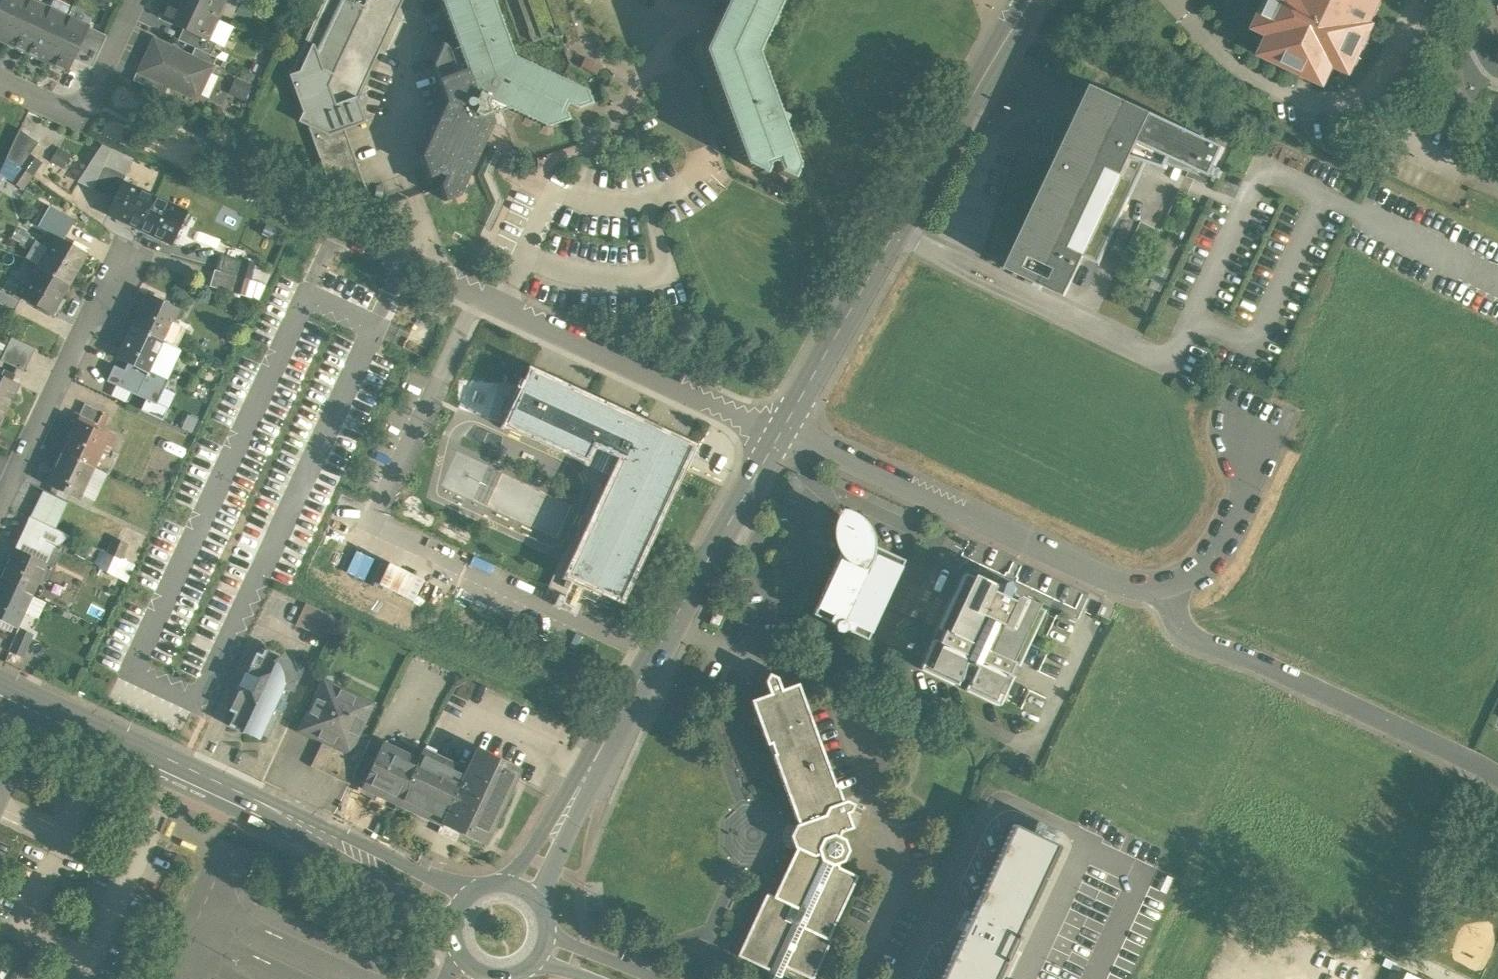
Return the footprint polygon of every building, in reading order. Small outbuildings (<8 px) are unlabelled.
[(7,43),(26,0),(1,0),(0,3),(0,40),(7,43)] [(29,0),(26,0),(7,43),(26,52),(47,8),(29,0)] [(173,0),(172,0),(163,20),(183,30),(206,41),(207,39),(216,20),(173,0)] [(216,20),(225,0),(173,0),(216,20)] [(357,3),(358,0),(324,0),(289,75),(302,113),(298,122),(307,126),(335,202),(372,219),(376,217),(345,130),(365,123),(357,100),(376,58),(369,54),(386,17),(373,11),(376,5),(374,0),(366,0),(363,6),(357,3)] [(493,0),(440,0),(457,48),(456,48),(457,49),(452,51),(452,50),(451,50),(450,47),(443,44),(440,49),(441,50),(434,65),(447,103),(422,157),(428,173),(427,174),(429,179),(436,176),(437,174),(439,175),(439,174),(443,176),(443,177),(444,177),(440,187),(445,202),(452,200),(452,199),(459,196),(492,124),(507,131),(509,130),(502,111),(507,109),(547,128),(563,122),(563,123),(569,121),(566,113),(564,112),(565,111),(564,110),(566,106),(567,107),(567,105),(577,110),(592,104),(590,97),(589,98),(586,91),(514,57),(493,0)] [(532,42),(541,39),(545,45),(551,49),(557,50),(564,49),(567,47),(569,46),(552,0),(517,0),(532,42)] [(717,2),(718,1),(724,4),(701,51),(743,165),(758,172),(758,173),(763,175),(766,168),(766,166),(767,165),(771,163),(771,164),(773,163),(776,173),(791,180),(794,173),(793,173),(796,167),(781,124),(782,124),(784,118),(784,117),(779,114),(777,114),(755,54),(780,0),(712,0),(717,2)] [(1269,16),(1263,13),(1256,30),(1271,37),(1262,54),(1271,58),(1272,55),(1287,62),(1286,65),(1301,72),(1303,69),(1318,77),(1316,80),(1325,83),(1333,66),(1348,73),(1352,65),(1349,63),(1352,56),(1355,58),(1359,49),(1356,48),(1363,33),(1366,34),(1370,26),(1366,24),(1370,16),(1367,15),(1374,0),(1277,0),(1269,16)] [(47,8),(26,52),(46,61),(67,18),(47,8)] [(87,27),(67,18),(46,61),(67,71),(87,27)] [(206,41),(183,30),(177,40),(194,48),(210,56),(216,44),(207,39),(206,41)] [(189,59),(154,43),(141,71),(141,72),(169,85),(195,97),(209,68),(189,59)] [(210,56),(194,48),(189,59),(209,68),(211,69),(216,59),(210,56)] [(169,85),(141,72),(141,71),(137,70),(132,81),(164,96),(169,85)] [(1069,147),(1072,153),(1070,158),(1069,158),(1015,273),(1017,274),(1016,274),(1064,297),(1083,257),(1129,158),(1137,143),(1170,159),(1210,177),(1224,148),(1102,91),(1102,93),(1100,92),(1093,108),(1094,108),(1093,110),(1087,122),(1085,126),(1079,127),(1074,130),(1070,135),(1069,141),(1069,147)] [(1093,110),(1085,108),(1081,120),(1087,122),(1093,110)] [(38,143),(19,130),(6,158),(19,167),(29,155),(38,143)] [(1170,159),(1137,143),(1129,158),(1145,164),(1165,170),(1170,159)] [(29,155),(19,167),(31,175),(40,163),(29,155)] [(1145,164),(1129,158),(1083,257),(1098,264),(1145,164)] [(125,176),(103,165),(92,189),(114,199),(122,183),(125,176)] [(19,167),(10,181),(21,189),(31,175),(19,167)] [(122,183),(114,199),(107,213),(139,228),(153,198),(122,183)] [(153,198),(139,228),(171,243),(185,212),(153,198)] [(59,211),(40,201),(30,220),(49,230),(59,211)] [(56,237),(39,267),(68,284),(86,254),(56,237)] [(242,261),(220,255),(216,271),(237,276),(242,261)] [(255,265),(242,261),(237,276),(251,280),(255,265)] [(68,284),(39,267),(21,298),(50,314),(68,284)] [(237,276),(216,271),(211,286),(246,296),(251,280),(237,276)] [(0,291),(0,305),(13,312),(19,302),(0,291)] [(178,310),(147,295),(132,327),(163,341),(178,310)] [(163,341),(132,327),(117,359),(129,364),(148,373),(163,341)] [(35,349),(11,338),(0,361),(24,372),(35,349)] [(148,373),(129,364),(125,373),(114,368),(107,381),(146,400),(157,405),(168,384),(168,383),(148,373)] [(13,376),(5,372),(3,377),(11,381),(13,376)] [(692,446),(530,372),(522,390),(508,420),(506,425),(585,461),(593,442),(623,456),(568,576),(589,586),(621,600),(692,446)] [(0,376),(0,415),(3,416),(18,384),(3,377),(0,376)] [(508,420),(522,390),(506,383),(493,413),(508,420)] [(168,411),(146,400),(140,411),(162,422),(168,411)] [(107,415),(84,404),(76,421),(99,432),(107,415)] [(99,432),(76,421),(62,453),(93,468),(108,436),(99,432)] [(93,468),(62,453),(46,485),(78,500),(93,468)] [(57,530),(30,517),(16,545),(17,545),(43,558),(57,530)] [(851,522),(843,518),(839,525),(838,533),(839,542),(842,549),(811,615),(866,641),(903,561),(864,543),(862,535),(857,527),(851,522)] [(57,530),(43,558),(17,545),(14,549),(45,564),(49,566),(65,533),(57,530)] [(127,544),(114,538),(108,553),(120,559),(127,544)] [(14,549),(0,580),(0,581),(30,596),(31,596),(38,580),(38,579),(45,564),(14,549)] [(120,559),(108,553),(101,568),(114,574),(120,559)] [(49,566),(45,564),(38,579),(38,580),(44,582),(51,566),(49,566)] [(974,578),(964,574),(937,630),(942,632),(937,642),(933,640),(919,669),(956,686),(959,681),(966,684),(964,690),(998,706),(1001,700),(1006,703),(1009,696),(1007,690),(1006,689),(1012,677),(1007,675),(1012,665),(1016,667),(1043,611),(1033,606),(1019,599),(1012,602),(1007,599),(995,594),(990,591),(988,585),(974,578)] [(584,597),(589,586),(568,576),(563,587),(584,597)] [(0,581),(0,620),(15,627),(30,596),(0,581)] [(1008,582),(1000,585),(995,594),(1007,599),(1011,590),(1008,582)] [(327,640),(337,619),(305,604),(295,625),(327,640)] [(1096,615),(1109,621),(1114,611),(1101,604),(1096,615)] [(19,629),(9,652),(22,658),(32,635),(19,629)] [(288,661),(264,650),(261,655),(256,653),(244,678),(243,679),(242,681),(242,683),(244,690),(237,692),(229,711),(234,713),(228,726),(238,731),(240,728),(243,729),(242,732),(258,740),(261,735),(267,737),(279,712),(283,714),(288,703),(284,701),(294,680),(293,674),(292,670),(291,667),(288,661)] [(796,684),(780,690),(775,678),(772,677),(767,675),(765,679),(763,682),(768,695),(749,701),(765,746),(767,745),(796,825),(794,826),(792,830),(789,837),(791,844),(793,849),(795,850),(772,897),(765,893),(736,957),(767,971),(766,973),(769,978),(778,978),(779,978),(784,968),(807,978),(812,978),(830,941),(827,939),(856,877),(837,869),(836,868),(836,865),(842,862),(847,851),(843,840),(837,837),(838,833),(839,834),(851,829),(846,815),(849,813),(853,805),(845,801),(841,802),(835,785),(833,786),(796,684)] [(371,704),(323,682),(301,730),(325,741),(323,746),(346,757),(352,745),(371,704)] [(417,761),(381,744),(361,788),(397,804),(417,761)] [(346,757),(337,777),(350,783),(365,751),(352,745),(346,757)] [(346,757),(323,746),(313,766),(337,777),(346,757)] [(466,771),(422,750),(417,761),(397,804),(441,825),(438,829),(457,838),(459,834),(484,845),(520,769),(476,749),(466,771)] [(1012,825),(940,978),(995,978),(1008,952),(1058,846),(1012,825)]
